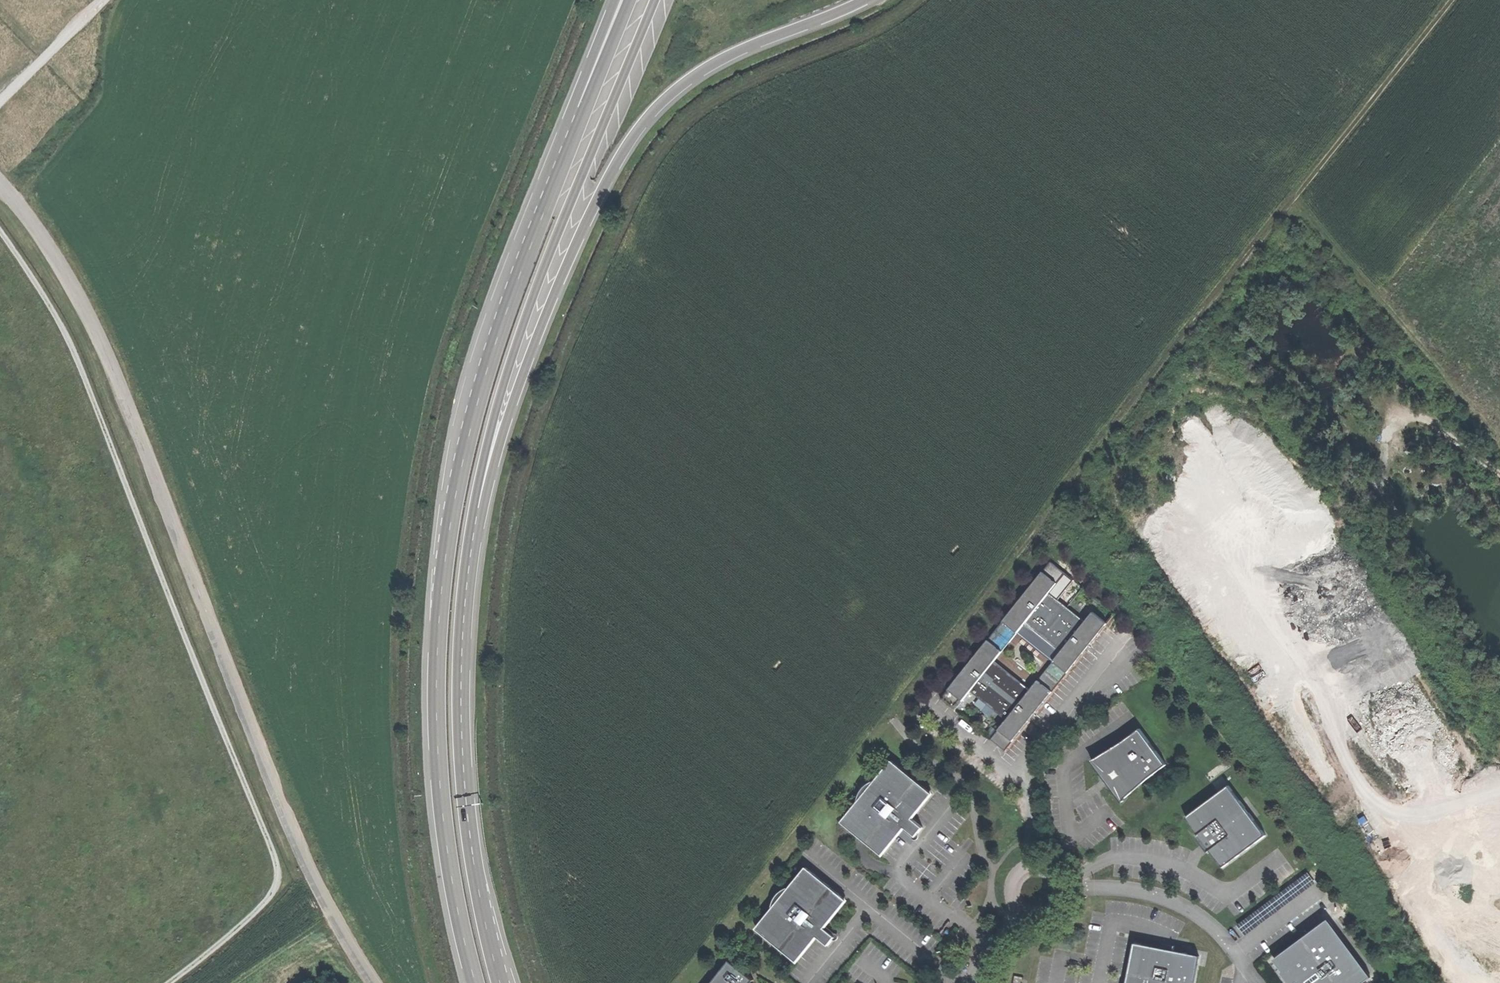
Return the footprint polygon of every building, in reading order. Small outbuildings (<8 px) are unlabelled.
[(971,691),(1007,719),(991,739),(1000,746),(1006,751),(1087,648),(1107,622),(1093,611),(1085,621),(1050,593),(1065,573),(1051,561),(941,699),(956,711),(971,691)] [(1128,791),(1164,763),(1139,726),(1104,751),(1088,759),(1102,768),(1102,776),(1104,780),(1107,785),(1114,787),(1120,801),(1128,791)] [(863,840),(878,852),(898,828),(901,825),(904,828),(908,831),(914,836),(918,832),(922,828),(911,819),(908,816),(913,811),(928,792),(891,761),(841,821),(863,840)] [(1223,867),(1266,836),(1229,785),(1186,817),(1198,834),(1196,837),(1201,843),(1208,852),(1210,851),(1223,867)] [(931,794),(928,792),(913,811),(908,816),(911,819),(931,794)] [(881,855),(904,828),(901,825),(898,828),(878,852),(881,855)] [(816,937),(826,945),(830,941),(834,936),(824,928),(820,925),(843,896),(805,866),(755,929),(793,959),(813,935),(816,937)] [(846,899),(843,896),(820,925),(824,928),(846,899)] [(1330,923),(1275,964),(1289,982),(1366,982),(1372,979),(1330,923)] [(797,962),(816,937),(813,935),(793,959),(797,962)] [(1198,955),(1134,942),(1126,982),(1193,982),(1198,955)] [(752,981),(728,961),(711,982),(750,982),(752,981)]
